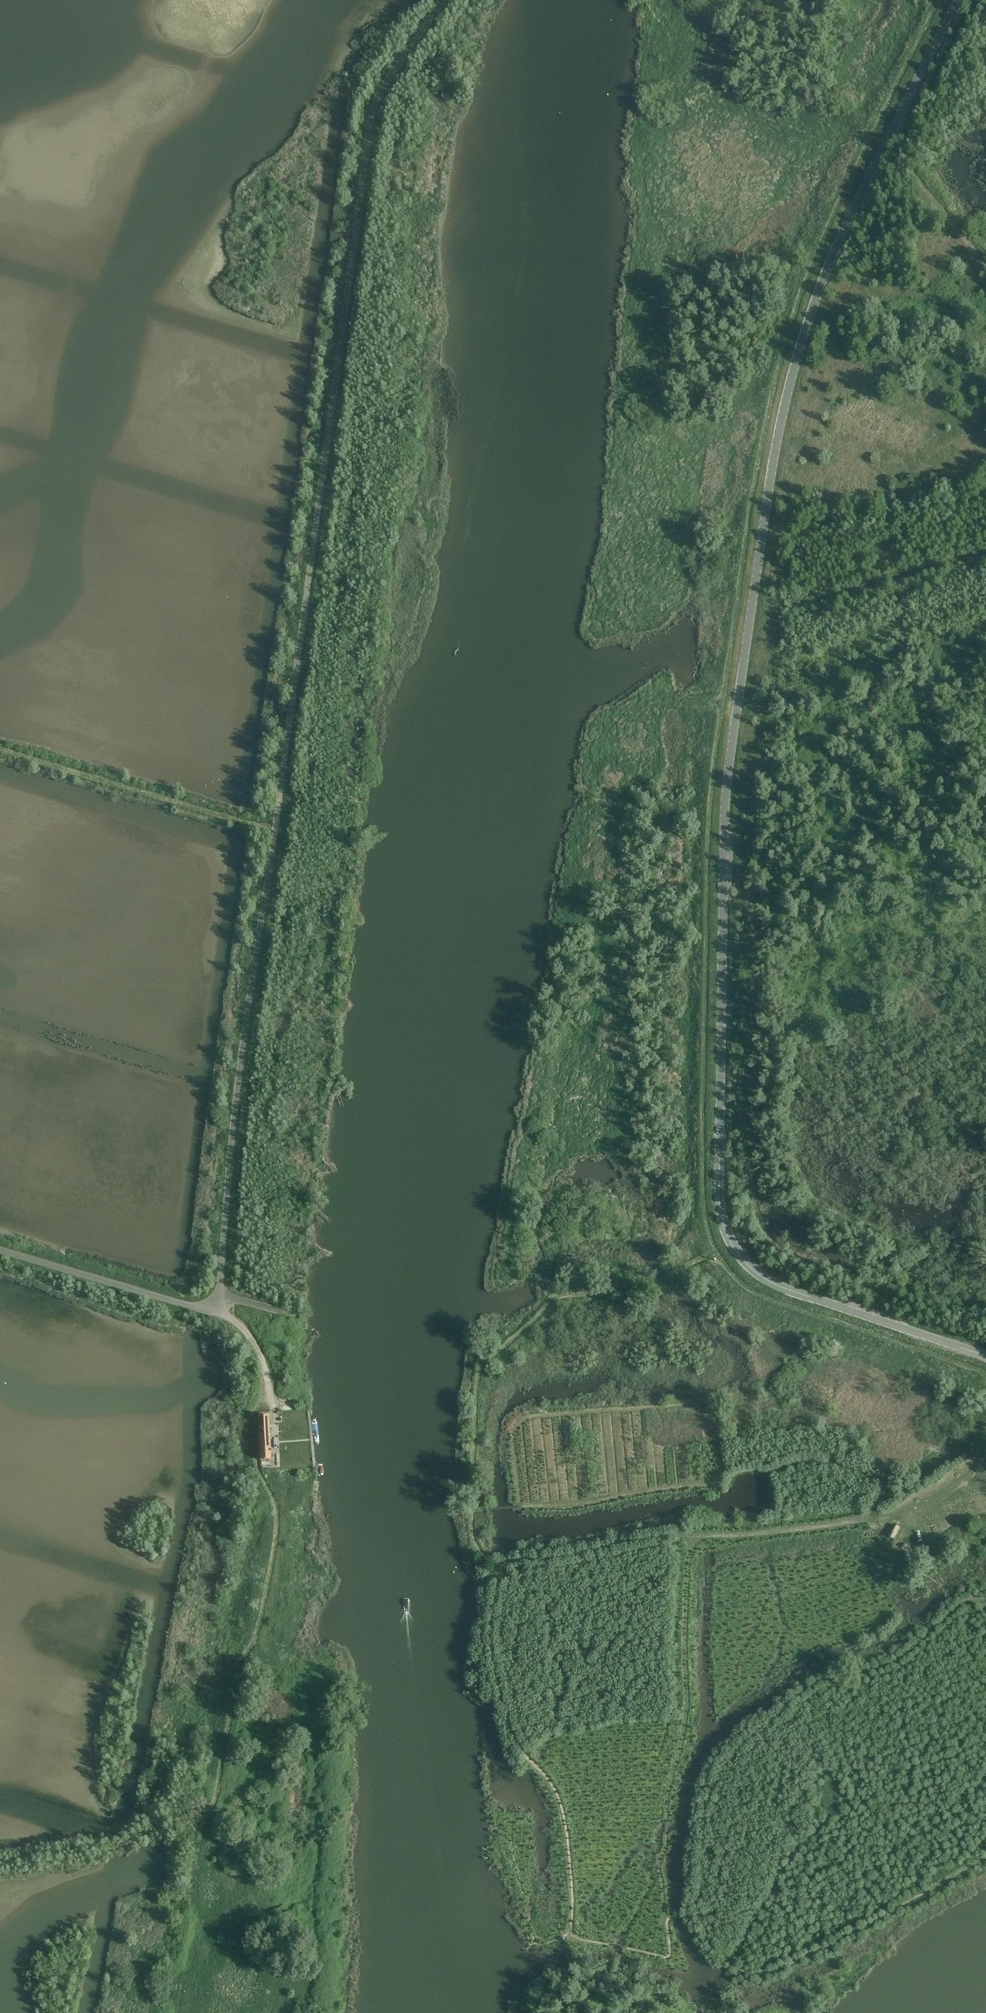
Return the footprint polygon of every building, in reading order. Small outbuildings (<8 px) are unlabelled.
[(270,1415),(258,1415),(260,1458),(271,1457),(270,1415)]
